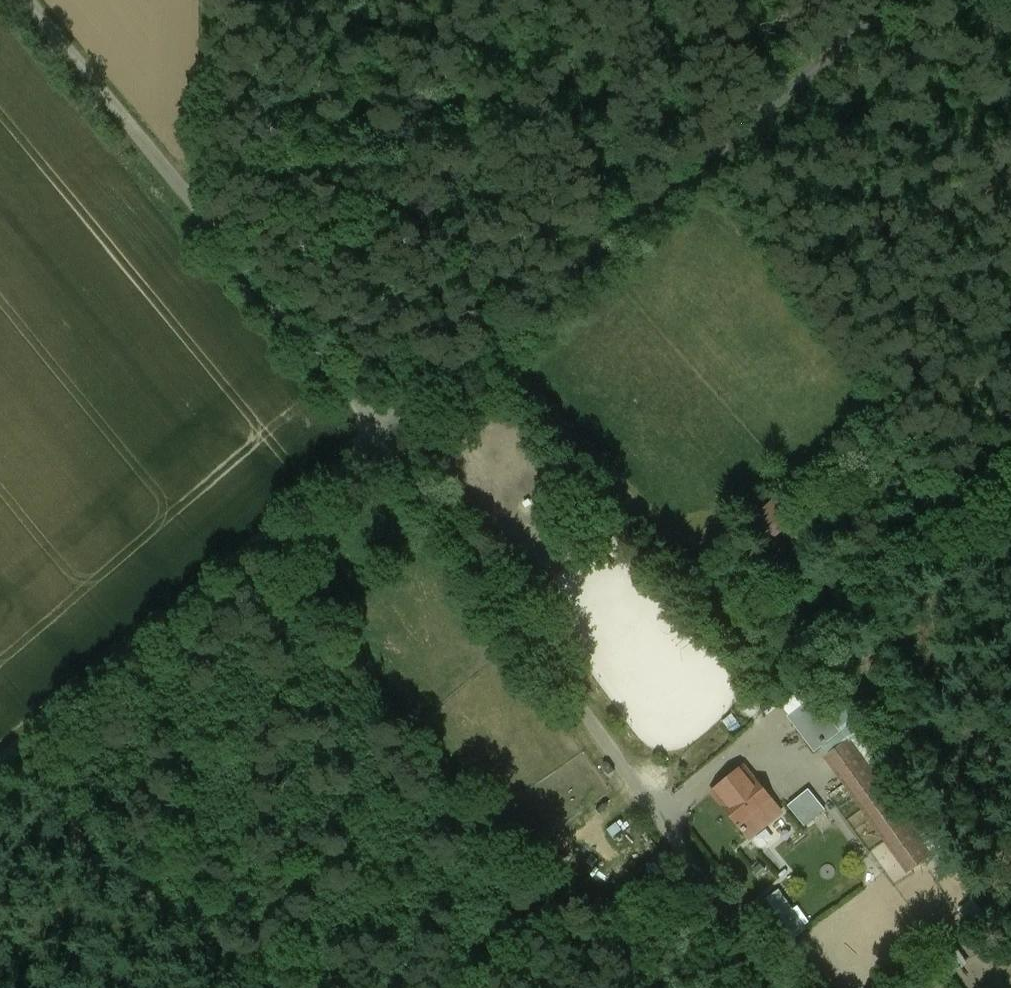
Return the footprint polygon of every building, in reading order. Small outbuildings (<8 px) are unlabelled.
[(832,707),(821,693),(792,716),(818,750),(839,733),(824,714),(832,707)] [(849,741),(830,755),(913,870),(933,856),(849,741)] [(745,769),(715,793),(751,836),(781,814),(745,769)] [(810,789),(789,806),(806,827),(827,810),(810,789)] [(778,891),(756,907),(784,946),(806,930),(778,891)] [(970,921),(985,910),(976,898),(962,909),(970,921)]
